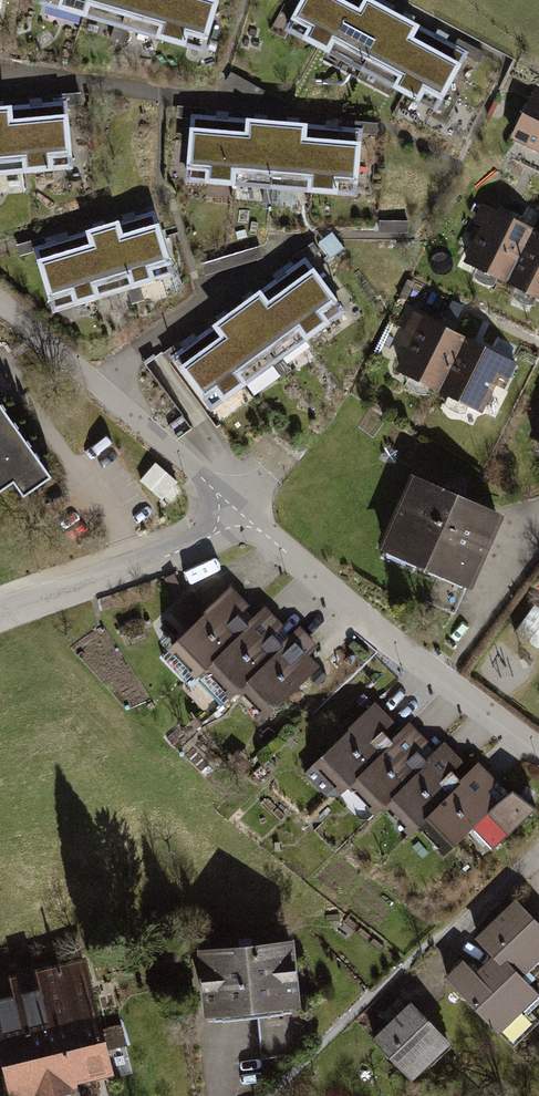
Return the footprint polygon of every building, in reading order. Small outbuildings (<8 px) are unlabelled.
[(40,3),(196,46),(209,0),(41,0),(40,3)] [(364,0),(300,0),(286,30),(428,97),(454,42),(364,0)] [(531,97),(510,143),(538,157),(538,101),(531,97)] [(58,104),(0,110),(0,170),(64,163),(58,104)] [(357,130),(191,115),(186,176),(352,190),(357,130)] [(535,235),(489,213),(463,269),(506,291),(535,235)] [(173,279),(153,216),(36,252),(56,315),(173,279)] [(535,235),(506,291),(538,308),(538,236),(535,235)] [(355,309),(312,252),(169,360),(212,417),(355,309)] [(468,343),(417,318),(392,370),(441,395),(468,343)] [(484,416),(510,365),(468,343),(441,395),(484,416)] [(17,481),(27,496),(55,476),(0,398),(0,492),(17,481)] [(525,438),(538,446),(538,412),(525,438)] [(172,478),(159,491),(168,500),(181,486),(172,478)] [(498,519),(410,481),(380,551),(468,589),(498,519)] [(188,588),(158,618),(206,665),(214,657),(259,612),(233,587),(210,610),(188,588)] [(299,632),(269,602),(259,612),(214,657),(244,688),(251,681),(299,632)] [(299,632),(251,681),(281,710),(329,661),(299,632)] [(374,703),(311,766),(342,796),(356,782),(404,733),(374,703)] [(445,754),(414,724),(404,733),(356,782),(388,813),(398,802),(445,754)] [(482,770),(455,744),(445,754),(398,802),(425,828),(482,770)] [(495,853),(538,808),(515,785),(506,794),(482,770),(425,828),(452,855),(473,833),(495,853)] [(492,949),(523,980),(538,964),(538,921),(515,898),(478,935),(492,949)] [(311,1044),(300,939),(200,950),(207,1016),(257,1011),(262,1049),(311,1044)] [(538,995),(523,980),(492,949),(474,967),(461,954),(440,975),(500,1034),(538,995)] [(120,1075),(90,955),(0,977),(0,1054),(11,1095),(36,1095),(120,1075)] [(451,1048),(412,1005),(372,1040),(414,1083),(451,1048)]
